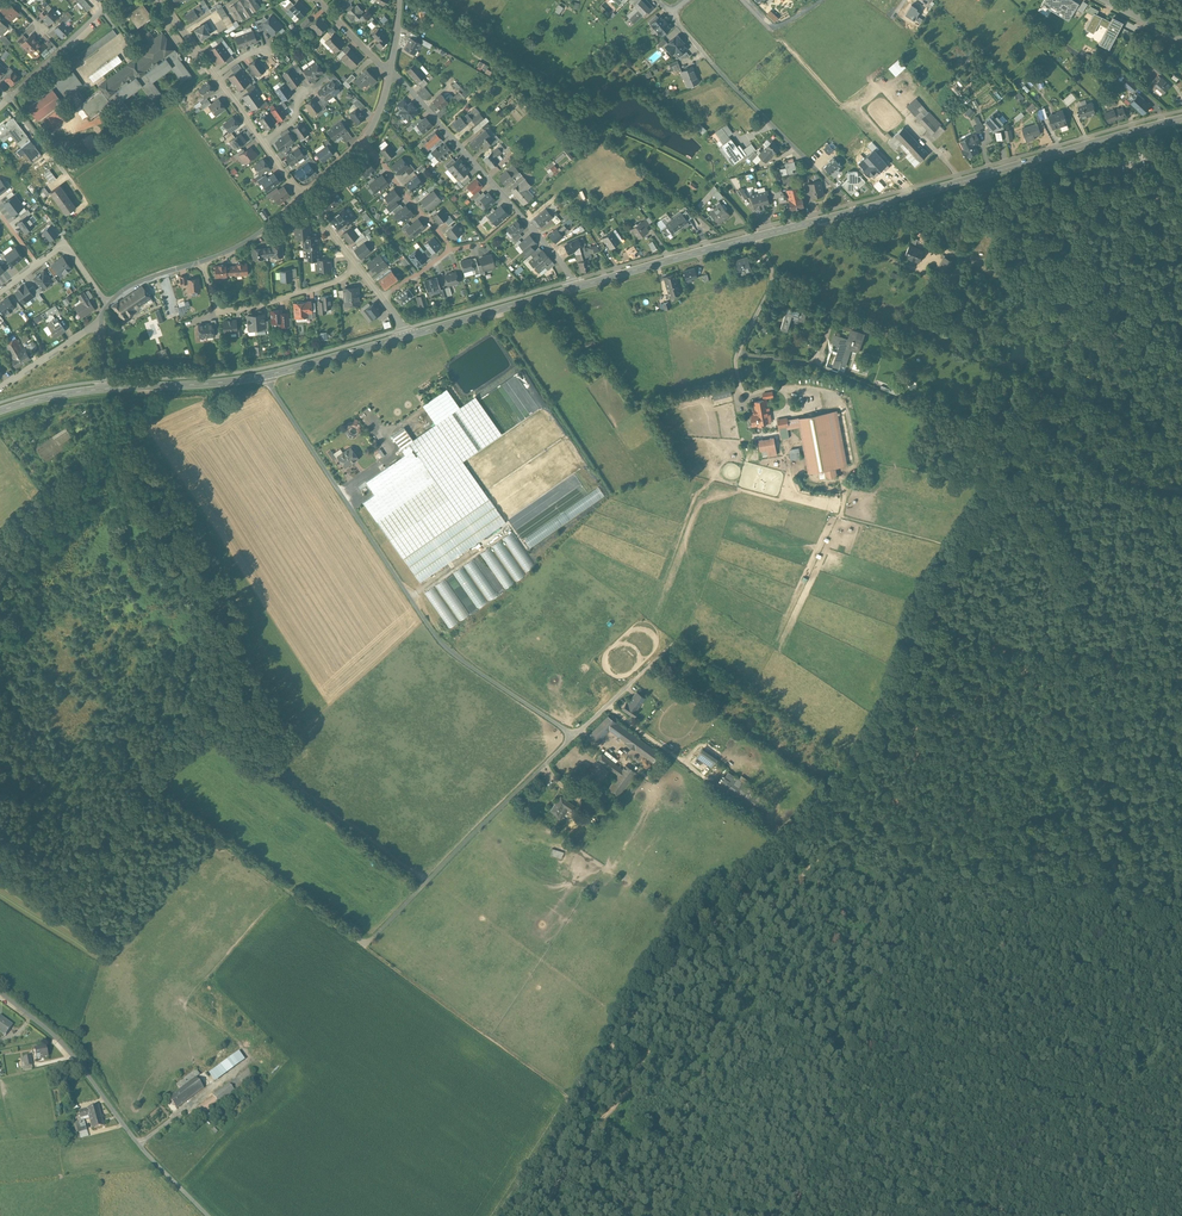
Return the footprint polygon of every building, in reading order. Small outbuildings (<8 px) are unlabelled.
[(85,0),(76,0),(87,12),(92,8),(85,0)] [(204,12),(210,9),(204,0),(201,0),(200,1),(203,5),(201,7),(204,12)] [(238,0),(239,1),(230,7),(238,19),(245,15),(246,16),(253,12),(252,10),(259,6),(255,0),(239,0),(238,0)] [(341,6),(344,9),(346,9),(348,11),(352,7),(351,5),(351,3),(350,2),(353,0),(346,0),(341,6)] [(636,3),(635,3),(637,6),(635,8),(637,10),(632,16),(630,18),(634,22),(646,10),(652,5),(647,0),(639,0),(638,1),(636,3)] [(1057,10),(1063,0),(1044,0),(1043,1),(1057,10)] [(1070,19),(1079,4),(1073,0),(1063,0),(1057,10),(1070,19)] [(291,1),(285,7),(288,11),(290,9),(294,5),(291,1)] [(307,10),(298,1),(294,5),(290,9),(288,11),(287,13),(292,18),(295,21),(299,18),(307,10)] [(1084,1),(1079,10),(1083,13),(1089,4),(1084,1)] [(143,3),(128,14),(138,27),(152,16),(143,3)] [(559,4),(554,10),(559,13),(563,7),(559,4)] [(18,13),(11,5),(7,9),(4,7),(1,10),(11,20),(18,13)] [(348,11),(347,12),(348,13),(346,15),(353,21),(355,19),(356,20),(362,14),(361,13),(363,11),(357,5),(355,7),(354,6),(352,7),(348,11)] [(912,5),(905,14),(915,20),(921,23),(923,20),(917,16),(920,12),(917,10),(918,9),(912,5)] [(199,6),(185,15),(190,23),(204,14),(199,6)] [(1086,12),(1093,15),(1094,13),(1097,14),(1099,10),(1091,6),(1086,12)] [(228,16),(222,7),(217,10),(216,10),(222,20),(228,16)] [(48,12),(43,17),(50,24),(57,17),(55,16),(56,12),(52,8),(48,12)] [(635,8),(629,13),(632,16),(637,10),(635,8)] [(45,10),(39,15),(42,18),(43,17),(48,12),(45,10)] [(66,13),(58,20),(61,23),(62,22),(64,24),(70,18),(66,13)] [(264,15),(255,23),(262,31),(265,28),(272,36),(283,26),(271,13),(266,18),(264,15)] [(1124,22),(1113,17),(1111,22),(1097,14),(1094,13),(1093,15),(1086,29),(1094,34),(1099,24),(1107,28),(1099,44),(1109,49),(1124,22)] [(656,14),(648,21),(650,24),(651,24),(650,23),(658,17),(656,14)] [(658,17),(650,23),(651,24),(659,34),(660,33),(661,35),(670,27),(667,23),(664,18),(663,19),(660,15),(658,17)] [(228,16),(222,20),(228,29),(234,25),(228,16)] [(308,18),(301,25),(304,29),(312,22),(308,18)] [(327,27),(318,18),(310,26),(319,35),(327,27)] [(64,24),(62,22),(61,23),(55,29),(63,37),(70,30),(64,24)] [(204,24),(195,30),(197,33),(196,33),(198,36),(201,39),(210,34),(208,31),(210,29),(208,26),(206,27),(204,24)] [(113,29),(76,56),(81,62),(117,35),(113,29)] [(382,32),(379,29),(372,35),(379,42),(376,44),(380,48),(387,41),(383,38),(385,36),(381,32),(382,32)] [(253,31),(244,34),(248,45),(257,42),(253,31)] [(107,80),(108,82),(100,88),(101,89),(80,104),(90,119),(111,103),(122,119),(131,113),(122,100),(142,85),(152,100),(161,94),(152,81),(172,67),(182,81),(191,75),(180,60),(182,59),(174,48),(163,33),(155,39),(149,32),(144,36),(149,42),(140,50),(144,56),(129,67),(127,65),(107,80)] [(327,32),(322,37),(326,41),(332,36),(327,32)] [(344,44),(334,33),(332,36),(326,41),(325,42),(335,52),(344,44)] [(3,34),(0,37),(0,38),(8,46),(11,42),(3,34)] [(27,39),(22,44),(28,50),(37,41),(34,38),(34,36),(32,34),(27,39)] [(244,34),(236,37),(240,48),(248,45),(244,34)] [(24,35),(17,41),(21,45),(22,44),(27,39),(24,35)] [(676,36),(668,43),(667,44),(674,52),(675,51),(678,55),(685,50),(687,48),(680,41),(681,40),(677,35),(676,36)] [(410,37),(404,48),(415,55),(421,44),(416,40),(410,37)] [(49,39),(45,43),(51,49),(55,45),(49,39)] [(37,41),(28,50),(35,57),(45,47),(42,44),(40,44),(37,41)] [(218,44),(209,50),(213,55),(212,55),(212,56),(213,58),(226,48),(221,42),(218,44)] [(226,48),(213,58),(214,59),(215,59),(219,64),(225,59),(230,55),(226,48)] [(5,49),(1,57),(6,59),(10,52),(5,49)] [(360,60),(350,49),(345,53),(342,57),(341,58),(351,68),(352,67),(360,60)] [(342,50),(336,56),(340,60),(341,58),(342,57),(345,53),(342,50)] [(685,50),(678,55),(677,56),(679,59),(689,55),(685,50)] [(230,55),(225,59),(228,64),(235,59),(231,54),(230,55)] [(889,67),(895,76),(906,67),(900,59),(889,67)] [(256,60),(249,65),(257,75),(257,76),(265,70),(265,69),(265,68),(263,66),(262,66),(258,60),(256,60)] [(323,73),(316,62),(310,66),(317,77),(321,74),(323,73)] [(426,74),(415,62),(407,70),(417,82),(426,74)] [(487,67),(479,62),(477,67),(484,71),(487,67)] [(238,64),(231,69),(234,73),(240,69),(241,68),(238,64)] [(297,69),(293,65),(290,67),(292,70),(295,74),(298,72),(297,69)] [(1156,65),(1153,68),(1159,74),(1162,70),(1156,65)] [(250,66),(247,69),(253,77),(257,75),(250,66)] [(310,66),(304,70),(311,81),(317,77),(310,66)] [(692,66),(681,70),(687,86),(698,81),(692,66)] [(16,73),(9,67),(6,70),(6,71),(4,73),(10,79),(16,73)] [(234,73),(229,77),(232,82),(231,83),(232,85),(245,75),(240,69),(234,73)] [(71,70),(32,98),(35,102),(28,107),(37,119),(62,101),(61,100),(75,90),(78,87),(82,85),(71,70)] [(295,74),(292,70),(284,76),(288,81),(292,87),(293,87),(301,81),(295,74)] [(367,70),(356,81),(363,89),(370,82),(373,85),(377,81),(367,70)] [(16,73),(10,79),(7,81),(11,85),(19,77),(16,73)] [(1158,74),(1154,79),(1157,82),(1155,84),(1158,87),(1155,90),(1160,95),(1170,85),(1158,74)] [(245,75),(232,85),(233,86),(234,86),(235,86),(238,91),(244,86),(250,82),(245,75)] [(352,75),(343,83),(347,88),(350,86),(348,84),(354,77),(352,75)] [(518,76),(514,80),(519,84),(523,80),(518,76)] [(424,79),(419,84),(422,88),(428,83),(424,79)] [(1129,79),(1124,85),(1132,91),(1137,86),(1129,79)] [(292,87),(288,81),(285,84),(286,84),(291,91),(294,88),(293,87),(292,87)] [(334,83),(333,81),(332,81),(326,86),(334,96),(337,93),(338,92),(340,90),(334,83)] [(208,83),(199,90),(205,98),(206,97),(214,91),(208,83)] [(291,91),(286,84),(283,86),(289,95),(292,93),(291,91)] [(283,86),(282,85),(276,90),(283,100),(290,96),(283,86)] [(334,96),(326,86),(319,90),(323,96),(326,100),(328,99),(330,99),(334,96)] [(459,90),(452,97),(453,97),(452,98),(456,102),(461,98),(462,98),(469,92),(466,88),(464,91),(460,86),(459,87),(460,87),(458,89),(459,90)] [(671,91),(667,87),(661,94),(665,97),(671,91)] [(249,92),(243,97),(246,102),(245,103),(246,104),(259,95),(254,88),(249,92)] [(82,93),(72,97),(74,104),(85,101),(82,93)] [(440,93),(432,100),(440,110),(448,102),(444,98),(440,93)] [(449,93),(444,98),(447,102),(452,98),(453,97),(452,97),(449,93)] [(1071,93),(1063,100),(1067,106),(1076,99),(1071,93)] [(259,95),(246,104),(247,105),(248,105),(249,105),(252,110),(258,106),(264,102),(259,95)] [(1138,95),(1131,102),(1143,114),(1150,106),(1138,95)] [(916,98),(907,107),(936,138),(945,129),(916,98)] [(1108,98),(1105,100),(1107,103),(1104,104),(1106,108),(1115,103),(1113,98),(1109,100),(1108,98)] [(219,99),(209,106),(212,110),(208,113),(212,118),(225,108),(219,99)] [(313,99),(305,104),(309,109),(309,111),(310,113),(312,114),(313,115),(320,109),(321,109),(316,103),(313,99)] [(323,103),(321,99),(316,103),(321,109),(320,109),(322,111),(327,108),(323,103)] [(365,106),(358,99),(353,103),(357,108),(358,108),(359,110),(365,106)] [(404,99),(397,105),(402,111),(409,104),(404,99)] [(208,100),(202,104),(200,105),(203,109),(211,103),(208,100)] [(264,102),(258,106),(260,109),(267,103),(265,100),(264,102)] [(1032,102),(1026,108),(1030,112),(1036,106),(1032,102)] [(1078,107),(1081,118),(1095,113),(1091,103),(1078,107)] [(287,113),(281,104),(278,106),(284,115),(287,113)] [(402,111),(399,113),(404,118),(406,117),(409,120),(418,113),(415,109),(416,108),(413,105),(412,106),(410,104),(409,104),(402,111)] [(284,115),(278,106),(271,111),(278,121),(285,116),(284,115)] [(357,108),(350,114),(351,116),(351,117),(353,120),(355,121),(357,124),(365,118),(359,110),(358,108),(357,108)] [(467,124),(472,119),(476,125),(484,118),(475,108),(471,111),(468,114),(467,114),(462,118),(460,116),(452,123),(459,131),(467,124)] [(970,108),(965,113),(970,117),(975,112),(970,108)] [(1039,109),(1036,112),(1040,119),(1047,117),(1044,108),(1039,109)] [(1113,110),(1104,114),(1108,123),(1117,119),(1117,120),(1126,116),(1122,108),(1114,112),(1113,110)] [(1063,112),(1048,116),(1053,131),(1063,128),(1062,125),(1067,124),(1063,112)] [(275,122),(269,114),(266,116),(272,124),(275,122)] [(266,116),(266,115),(259,120),(266,129),(273,125),(266,116)] [(985,122),(994,132),(1000,126),(1000,125),(1003,122),(997,115),(995,117),(993,115),(985,122)] [(419,116),(413,121),(417,125),(422,121),(419,116)] [(233,117),(223,124),(229,132),(231,131),(239,125),(233,117)] [(422,121),(417,125),(424,132),(432,125),(426,117),(422,121)] [(588,123),(584,121),(584,120),(580,117),(577,122),(586,127),(585,129),(589,131),(592,124),(588,122),(588,123)] [(13,118),(5,125),(7,128),(2,132),(0,133),(0,135),(4,139),(12,133),(19,143),(18,144),(28,137),(13,118)] [(484,119),(479,123),(482,127),(487,122),(484,119)] [(341,122),(329,131),(335,139),(341,135),(347,130),(341,122)] [(309,133),(302,123),(295,128),(302,137),(309,133)] [(728,158),(733,165),(739,160),(739,161),(745,158),(744,156),(744,155),(746,153),(743,149),(740,144),(737,146),(731,138),(729,135),(733,132),(733,131),(727,123),(715,131),(721,139),(720,139),(723,144),(722,145),(730,157),(728,158)] [(981,123),(974,126),(977,133),(984,129),(981,123)] [(1038,123),(1022,128),(1026,141),(1035,138),(1034,135),(1040,133),(1038,123)] [(903,127),(888,141),(896,149),(903,142),(911,151),(906,156),(915,165),(928,153),(903,127)] [(302,137),(295,128),(293,130),(299,139),(302,137)] [(492,138),(485,129),(484,130),(481,133),(487,140),(484,143),(486,145),(489,143),(494,139),(492,138)] [(1010,129),(1004,130),(1006,141),(1013,140),(1010,129)] [(347,130),(341,135),(346,143),(353,138),(347,130)] [(434,133),(423,143),(428,149),(434,144),(441,138),(436,133),(435,134),(434,133)] [(487,140),(481,133),(469,143),(475,150),(484,143),(487,140)] [(965,149),(962,151),(965,157),(977,150),(974,144),(980,141),(976,133),(961,141),(965,149)] [(227,139),(224,141),(226,144),(230,141),(235,137),(233,134),(227,139)] [(235,137),(230,141),(231,142),(230,144),(233,148),(235,148),(236,149),(246,142),(240,134),(235,137)] [(283,137),(275,142),(281,150),(285,148),(293,142),(287,134),(283,137)] [(499,139),(496,135),(492,138),(494,139),(489,143),(491,146),(499,139)] [(42,155),(28,137),(18,144),(20,147),(14,153),(18,158),(26,152),(34,162),(42,155)] [(441,138),(434,144),(437,147),(443,141),(441,138)] [(773,139),(767,146),(774,153),(779,147),(776,144),(777,143),(773,139)] [(328,140),(324,143),(327,146),(330,151),(334,148),(328,140)] [(751,143),(743,149),(746,153),(749,157),(756,149),(751,143)] [(396,154),(388,144),(380,151),(388,160),(396,154)] [(438,150),(434,154),(435,155),(439,160),(451,150),(446,144),(438,150)] [(829,144),(824,148),(829,154),(834,150),(829,144)] [(875,144),(866,152),(871,158),(880,150),(875,144)] [(327,146),(317,153),(322,161),(324,162),(327,160),(327,158),(333,154),(330,151),(327,146)] [(766,162),(774,153),(767,146),(763,151),(760,149),(757,152),(759,154),(758,155),(762,158),(766,162)] [(498,147),(492,152),(491,152),(483,159),(491,168),(499,161),(496,157),(502,152),(498,147)] [(243,148),(234,155),(237,159),(240,157),(239,155),(245,151),(243,148)] [(245,151),(239,155),(240,157),(242,160),(244,160),(246,163),(256,156),(256,154),(254,152),(252,151),(250,148),(245,151)] [(293,152),(286,157),(292,165),(296,162),(303,157),(298,149),(297,148),(293,152)] [(758,154),(753,159),(757,164),(762,158),(758,155),(758,154)] [(311,156),(305,160),(307,163),(308,163),(312,168),(317,165),(311,156)] [(402,158),(392,166),(399,174),(404,170),(408,166),(407,165),(408,163),(404,159),(403,160),(402,158)] [(453,158),(445,165),(448,168),(455,161),(453,158)] [(455,161),(448,168),(453,173),(464,164),(458,158),(455,161)] [(834,158),(825,167),(837,178),(841,174),(837,170),(842,165),(834,158)] [(872,158),(862,167),(870,176),(880,167),(872,158)] [(263,159),(254,166),(259,174),(260,174),(261,173),(269,168),(263,159)] [(362,159),(355,166),(358,170),(361,168),(360,167),(366,163),(362,159)] [(547,165),(550,167),(547,170),(551,174),(558,168),(554,164),(556,162),(553,159),(547,165)] [(375,170),(368,161),(366,163),(360,167),(361,168),(363,171),(362,172),(366,177),(370,173),(371,174),(374,172),(373,171),(375,170)] [(307,163),(296,171),(302,180),(314,171),(312,168),(308,163),(307,163)] [(408,166),(404,170),(409,175),(415,170),(410,164),(408,166)] [(464,164),(453,173),(458,179),(466,172),(469,170),(464,164)] [(513,168),(511,166),(499,177),(506,185),(514,178),(513,177),(515,175),(519,172),(515,167),(513,168)] [(50,182),(56,178),(51,169),(44,173),(50,182)] [(848,179),(842,185),(851,194),(856,189),(854,188),(856,185),(859,187),(865,181),(855,171),(848,171),(848,179)] [(466,172),(458,179),(461,182),(469,176),(466,172)] [(794,173),(786,175),(788,185),(796,183),(794,173)] [(268,178),(262,182),(262,183),(267,190),(279,181),(274,174),(268,178)] [(522,174),(516,180),(519,184),(524,180),(525,180),(526,179),(522,174)] [(263,176),(257,180),(260,184),(262,183),(262,182),(268,178),(265,175),(263,176)] [(371,183),(369,185),(370,185),(375,192),(380,188),(382,189),(388,184),(387,182),(388,182),(382,175),(375,180),(371,183)] [(417,175),(407,184),(413,192),(423,183),(417,175)] [(808,175),(798,177),(799,184),(809,181),(808,175)] [(476,178),(467,186),(474,193),(477,190),(482,185),(476,178)] [(519,184),(512,190),(523,203),(532,196),(525,188),(529,185),(525,180),(524,180),(519,184)] [(819,180),(809,183),(812,198),(823,195),(819,180)] [(76,208),(60,185),(51,192),(67,214),(76,208)] [(790,200),(802,197),(799,186),(787,189),(790,200)] [(44,187),(39,191),(44,198),(49,194),(44,187)] [(279,191),(273,195),(275,197),(274,197),(274,199),(275,200),(276,200),(277,200),(278,202),(279,202),(280,203),(283,201),(282,200),(289,195),(283,187),(279,191)] [(332,187),(324,194),(327,198),(332,194),(333,194),(336,192),(332,187)] [(771,189),(773,198),(777,197),(776,195),(782,193),(780,187),(771,189)] [(277,188),(268,194),(271,197),(273,195),(279,191),(277,188)] [(742,188),(736,191),(742,200),(747,197),(742,188)] [(394,189),(384,197),(390,204),(391,205),(396,201),(400,198),(394,189)] [(477,190),(474,193),(470,196),(473,200),(475,199),(481,194),(477,190)] [(718,190),(714,194),(718,200),(723,196),(718,190)] [(768,190),(759,193),(763,207),(770,206),(767,195),(769,195),(768,190)] [(433,191),(421,201),(428,210),(441,200),(433,191)] [(3,204),(8,211),(20,202),(12,192),(6,196),(9,200),(3,204)] [(481,194),(475,199),(479,203),(481,200),(480,199),(486,195),(483,192),(481,194)] [(486,195),(480,199),(481,200),(487,207),(495,200),(488,192),(486,195)] [(759,193),(750,195),(751,200),(753,199),(757,214),(764,212),(763,207),(759,193)] [(327,198),(321,203),(328,211),(339,203),(333,194),(332,194),(327,198)] [(562,195),(555,201),(561,208),(565,204),(564,203),(567,201),(562,195)] [(790,200),(789,200),(791,210),(804,207),(802,197),(790,200)] [(390,204),(387,207),(391,212),(392,210),(399,205),(396,201),(391,205),(390,204)] [(20,215),(25,211),(20,202),(8,211),(13,217),(19,213),(20,215)] [(718,207),(710,213),(717,222),(722,218),(723,219),(729,214),(720,202),(716,205),(718,207)] [(399,205),(392,210),(395,214),(403,208),(400,204),(399,205)] [(409,210),(406,205),(403,208),(395,214),(394,215),(398,220),(400,218),(403,221),(413,213),(410,209),(409,210)] [(495,210),(489,216),(490,217),(496,224),(508,214),(500,206),(495,210)] [(493,207),(485,215),(488,218),(490,217),(489,216),(495,210),(493,207)] [(546,208),(534,218),(542,226),(551,218),(553,216),(546,208)] [(19,216),(21,219),(28,214),(31,212),(28,209),(25,211),(20,215),(19,216)] [(265,209),(260,213),(264,220),(269,216),(265,209)] [(344,209),(331,219),(334,223),(335,223),(339,228),(351,219),(351,218),(350,218),(344,209)] [(441,209),(433,216),(439,224),(444,220),(447,217),(441,209)] [(366,212),(362,215),(367,220),(371,217),(366,212)] [(568,212),(562,216),(563,218),(561,219),(562,222),(571,217),(568,212)] [(681,212),(665,224),(672,233),(687,221),(681,212)] [(21,219),(17,222),(25,234),(36,226),(28,214),(21,219)] [(553,216),(551,218),(556,224),(561,220),(556,214),(553,216)] [(447,217),(444,220),(448,225),(454,221),(449,215),(447,217)] [(425,227),(418,219),(410,226),(406,229),(407,230),(413,237),(425,227)] [(517,221),(507,229),(514,236),(514,237),(519,232),(523,228),(517,221)] [(642,221),(633,227),(637,233),(636,234),(639,237),(649,230),(646,227),(642,221)] [(408,223),(401,228),(404,232),(407,230),(406,229),(410,226),(408,223)] [(50,224),(41,231),(49,241),(58,234),(50,224)] [(456,224),(446,232),(453,240),(458,236),(461,236),(461,228),(459,228),(456,224)] [(564,225),(558,230),(557,228),(549,235),(556,242),(563,236),(561,233),(567,228),(565,226),(564,224),(564,225)] [(309,226),(294,228),(295,239),(302,238),(302,234),(310,234),(309,226)] [(351,227),(342,234),(349,243),(354,240),(358,236),(351,227)] [(612,231),(603,237),(610,248),(619,241),(617,238),(612,231)] [(519,232),(514,237),(514,236),(511,239),(514,243),(522,236),(519,232)] [(362,233),(358,236),(354,240),(356,243),(365,236),(362,233)] [(529,235),(519,244),(524,250),(526,252),(532,247),(536,243),(529,235)] [(310,237),(306,238),(307,241),(303,242),(304,249),(319,248),(318,241),(318,240),(311,241),(311,237),(310,237)] [(433,238),(425,244),(428,248),(432,253),(435,250),(436,251),(440,247),(440,246),(433,238)] [(578,238),(565,245),(569,253),(574,250),(582,246),(578,238)] [(652,250),(656,248),(652,240),(648,242),(652,250)] [(364,243),(354,250),(361,258),(369,252),(367,249),(368,249),(369,247),(368,246),(366,246),(364,243)] [(909,244),(905,254),(920,261),(921,256),(923,257),(924,255),(922,254),(924,250),(909,244)] [(582,246),(574,250),(575,254),(584,251),(585,251),(584,247),(584,245),(582,246)] [(0,254),(0,256),(5,263),(9,260),(12,265),(23,257),(15,246),(4,254),(3,252),(0,254)] [(282,246),(272,247),(272,248),(273,257),(273,258),(283,257),(282,246)] [(532,247),(526,252),(524,250),(522,252),(527,257),(531,254),(535,250),(532,247)] [(535,250),(531,254),(533,257),(541,250),(539,247),(535,250)] [(262,248),(252,249),(253,260),(263,259),(263,257),(262,249),(262,248)] [(319,248),(304,249),(304,258),(308,257),(308,261),(314,260),(314,257),(319,256),(319,248)] [(432,253),(428,248),(424,251),(429,257),(433,254),(432,253)] [(417,249),(409,256),(412,260),(413,262),(414,262),(418,267),(419,265),(421,265),(423,264),(423,262),(426,260),(423,256),(423,255),(422,253),(421,253),(417,249)] [(541,250),(533,257),(531,254),(527,257),(530,260),(529,261),(533,265),(534,265),(535,267),(538,272),(544,266),(551,261),(551,260),(547,256),(545,255),(546,254),(542,249),(541,250)] [(584,251),(575,254),(581,271),(590,268),(588,258),(586,259),(584,251)] [(379,254),(367,263),(371,268),(375,269),(385,262),(379,254)] [(491,256),(480,259),(482,264),(484,272),(495,269),(491,256)] [(953,260),(945,256),(939,269),(948,273),(953,260)] [(64,257),(53,265),(56,269),(61,275),(64,272),(65,274),(70,271),(69,269),(71,267),(64,257)] [(748,257),(736,261),(739,270),(744,268),(745,272),(751,270),(748,257)] [(412,266),(405,258),(402,260),(409,269),(412,266)] [(322,259),(321,259),(315,260),(316,271),(331,270),(330,262),(322,263),(322,259)] [(471,259),(460,262),(464,272),(474,269),(473,264),(471,259)] [(551,261),(544,266),(547,270),(554,264),(551,261)] [(385,262),(375,269),(379,274),(387,267),(385,263),(385,262)] [(242,263),(238,264),(236,264),(236,276),(248,275),(247,264),(242,264),(242,263)] [(224,265),(219,265),(219,266),(215,266),(216,278),(227,277),(227,275),(226,267),(226,265),(224,265)] [(694,268),(684,271),(686,280),(697,277),(694,268)] [(61,275),(56,269),(51,273),(54,276),(56,279),(61,275)] [(390,269),(377,279),(384,289),(397,278),(390,269)] [(43,270),(38,274),(47,285),(52,281),(50,279),(43,270)] [(290,270),(280,271),(281,282),(292,281),(291,277),(291,270),(290,270)] [(456,273),(445,276),(448,286),(459,283),(456,273)] [(38,274),(33,277),(40,286),(42,289),(47,285),(38,274)] [(674,274),(663,277),(669,297),(680,294),(674,274)] [(437,277),(424,281),(427,292),(440,288),(437,277)] [(198,279),(188,280),(189,292),(191,292),(192,296),(198,296),(197,291),(199,291),(199,290),(200,289),(200,286),(199,285),(198,279)] [(17,289),(14,291),(23,304),(34,296),(29,289),(25,283),(21,286),(20,285),(16,288),(17,289)] [(33,286),(29,289),(34,296),(35,297),(39,294),(33,286)] [(142,287),(122,300),(129,309),(131,307),(135,312),(134,312),(136,314),(153,303),(142,287)] [(357,289),(349,290),(350,296),(344,297),(345,304),(347,305),(349,305),(350,307),(353,306),(354,305),(358,304),(359,303),(358,288),(357,288),(357,289)] [(408,288),(396,298),(401,305),(413,296),(408,288)] [(88,299),(83,292),(78,295),(83,302),(88,299)] [(330,296),(321,297),(322,305),(323,313),(326,313),(326,309),(331,308),(330,296)] [(0,302),(0,309),(4,315),(15,307),(11,300),(8,297),(0,302)] [(14,298),(11,300),(15,307),(17,310),(21,307),(14,298)] [(83,302),(74,308),(81,318),(95,309),(88,299),(83,302)] [(122,300),(119,303),(117,301),(111,306),(123,321),(134,312),(135,312),(131,307),(129,309),(122,300)] [(188,300),(178,303),(181,313),(188,311),(187,308),(191,307),(188,300)] [(306,302),(294,303),(295,318),(307,317),(307,315),(312,315),(312,312),(307,312),(306,307),(306,302)] [(375,303),(365,310),(372,320),(382,312),(375,303)] [(55,305),(44,312),(46,316),(47,317),(50,314),(51,315),(52,315),(59,311),(55,305)] [(800,312),(792,309),(791,312),(786,311),(785,313),(786,313),(781,327),(788,329),(791,318),(803,321),(805,314),(809,315),(810,309),(806,308),(807,306),(801,305),(800,312)] [(159,323),(163,322),(159,309),(155,310),(159,323)] [(281,310),(271,311),(272,323),(279,323),(282,322),(281,314),(281,310)] [(44,312),(33,319),(35,323),(46,316),(44,312)] [(288,313),(281,314),(282,322),(279,323),(279,327),(289,326),(288,313)] [(258,314),(254,315),(247,316),(249,332),(265,331),(265,328),(264,321),(264,314),(258,315),(258,314)] [(829,315),(826,323),(833,325),(836,317),(829,315)] [(57,318),(47,325),(55,338),(65,331),(57,318)] [(236,321),(223,322),(224,332),(231,332),(232,333),(237,332),(236,325),(236,321)] [(211,324),(199,325),(199,329),(198,331),(198,332),(199,333),(200,337),(213,336),(213,328),(212,324),(211,324)] [(835,335),(833,342),(841,344),(834,365),(840,367),(841,364),(846,366),(848,359),(845,358),(848,347),(858,350),(863,333),(855,330),(855,332),(851,331),(848,339),(835,335)] [(24,331),(17,335),(22,343),(28,340),(24,331)] [(327,333),(319,333),(320,341),(327,340),(327,333)] [(9,342),(5,344),(11,355),(22,349),(15,338),(9,342)] [(32,341),(27,344),(31,351),(36,348),(32,341)] [(22,349),(11,355),(14,359),(11,360),(16,367),(30,359),(26,351),(24,352),(22,349)] [(881,389),(900,395),(901,390),(882,384),(881,389)] [(730,386),(712,391),(714,399),(733,395),(730,386)] [(375,494),(363,502),(420,583),(506,523),(463,461),(502,434),(475,396),(459,407),(446,389),(422,406),(435,424),(413,440),(404,427),(392,436),(405,455),(366,482),(375,494)] [(765,399),(755,401),(756,410),(754,410),(755,414),(751,415),(752,421),(751,422),(752,426),(756,425),(756,424),(759,423),(760,426),(764,425),(764,423),(771,421),(769,408),(767,408),(765,399)] [(836,411),(825,413),(824,413),(834,468),(846,466),(836,411)] [(824,413),(799,418),(800,426),(809,473),(834,468),(824,413)] [(787,418),(778,420),(779,428),(787,426),(788,426),(787,420),(787,418)] [(799,418),(787,420),(788,426),(787,426),(787,429),(800,426),(799,418)] [(787,426),(779,428),(781,439),(789,438),(787,429),(787,426)] [(65,428),(35,448),(45,462),(74,442),(65,428)] [(774,437),(759,440),(760,450),(768,449),(776,447),(774,437)] [(776,447),(768,449),(769,456),(777,454),(776,447)] [(351,448),(338,457),(345,467),(358,458),(351,448)] [(378,459),(385,455),(381,448),(374,452),(378,459)] [(337,458),(331,450),(328,453),(333,460),(337,458)] [(835,470),(826,472),(827,479),(837,477),(835,470)] [(546,524),(524,538),(530,547),(561,527),(559,523),(560,522),(562,524),(599,500),(598,497),(595,499),(592,494),(546,524)] [(504,537),(524,572),(534,566),(513,531),(504,537)] [(525,575),(501,539),(492,545),(516,581),(525,575)] [(481,553),(504,589),(513,583),(490,547),(481,553)] [(466,563),(488,601),(497,595),(475,558),(466,563)] [(454,570),(423,592),(439,615),(458,602),(461,606),(473,597),(454,570)] [(637,692),(628,704),(626,703),(622,708),(634,717),(638,711),(636,710),(644,697),(637,692)] [(659,754),(608,715),(590,733),(597,741),(610,729),(626,742),(625,743),(635,750),(636,749),(653,762),(659,754)] [(595,752),(586,745),(584,748),(593,755),(595,752)] [(718,759),(703,749),(696,758),(711,768),(718,759)] [(620,770),(601,756),(598,760),(617,774),(620,770)] [(636,773),(626,766),(623,771),(633,778),(636,773)] [(633,778),(623,771),(608,791),(618,798),(633,778)] [(772,804),(728,772),(718,787),(761,818),(772,804)] [(577,807),(560,796),(551,810),(558,815),(564,806),(567,809),(573,812),(577,807)] [(591,798),(586,804),(586,805),(584,808),(590,813),(597,803),(591,798)] [(558,815),(556,817),(560,819),(567,809),(564,806),(558,815)] [(790,816),(777,830),(782,835),(796,822),(790,816)] [(564,852),(552,848),(550,855),(562,858),(564,852)] [(5,1035),(13,1024),(0,1015),(0,1032),(5,1035)] [(46,1046),(35,1048),(37,1060),(44,1058),(48,1057),(46,1046)] [(223,1048),(211,1057),(214,1061),(227,1053),(223,1048)] [(215,1081),(245,1060),(239,1051),(208,1072),(215,1081)] [(24,1057),(26,1066),(32,1065),(33,1065),(31,1056),(24,1057)] [(33,1068),(32,1065),(26,1066),(24,1057),(21,1058),(23,1070),(33,1068)] [(249,1069),(229,1084),(235,1092),(239,1089),(241,1091),(256,1080),(249,1069)] [(196,1070),(176,1085),(180,1090),(196,1078),(200,1075),(196,1070)] [(180,1090),(176,1093),(184,1103),(204,1088),(196,1078),(180,1090)] [(229,1084),(213,1096),(218,1103),(219,1104),(235,1092),(229,1084)] [(176,1093),(168,1099),(176,1109),(184,1103),(176,1093)] [(213,1096),(195,1109),(200,1115),(218,1103),(213,1096)] [(98,1105),(88,1108),(88,1109),(89,1115),(90,1118),(101,1115),(98,1105)] [(88,1109),(79,1111),(81,1117),(89,1115),(88,1109)] [(101,1115),(90,1118),(93,1128),(104,1125),(101,1115)] [(88,1136),(85,1120),(77,1121),(80,1138),(88,1136)]
